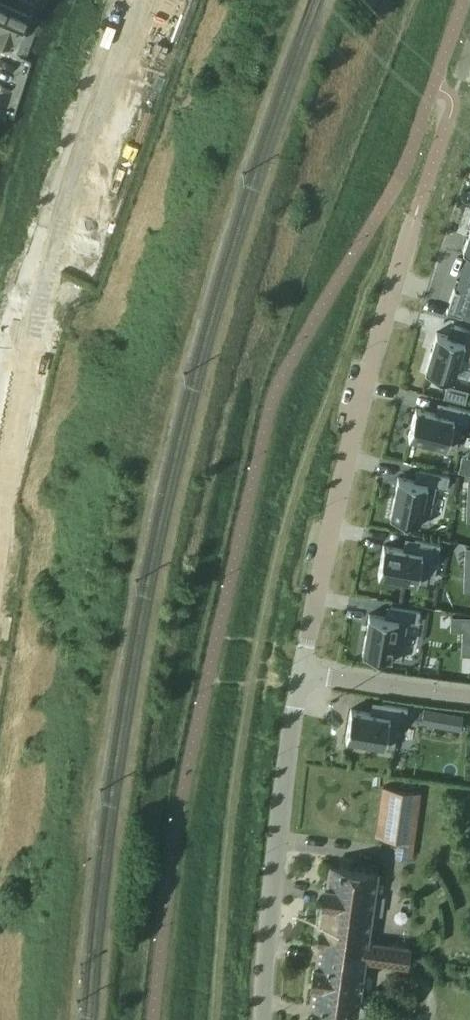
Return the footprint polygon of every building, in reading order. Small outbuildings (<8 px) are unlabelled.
[(8,43),(9,41),(15,44),(29,11),(33,3),(28,0),(9,0),(8,2),(0,21),(0,39),(8,43)] [(8,2),(9,0),(0,0),(0,21),(8,2)] [(445,311),(461,316),(469,319),(469,229),(463,249),(462,250),(469,252),(456,289),(453,288),(445,311)] [(425,370),(453,379),(453,377),(459,356),(469,359),(469,330),(454,325),(451,337),(447,336),(436,332),(435,334),(436,334),(425,369),(425,370)] [(407,437),(409,437),(409,436),(444,446),(446,446),(455,448),(462,422),(468,423),(469,416),(469,410),(447,404),(444,416),(434,413),(416,408),(415,408),(407,437)] [(390,514),(389,515),(427,523),(435,486),(446,488),(449,476),(419,469),(417,481),(413,480),(397,477),(397,478),(398,478),(390,514)] [(383,545),(378,574),(379,575),(379,574),(387,576),(386,580),(399,583),(400,578),(415,581),(416,582),(416,581),(426,583),(431,556),(437,557),(440,544),(415,539),(413,551),(403,549),(384,546),(384,545),(383,545)] [(362,652),(362,653),(400,659),(407,622),(418,624),(420,611),(390,606),(388,617),(384,617),(368,614),(368,615),(369,615),(362,652)] [(351,709),(345,738),(346,738),(347,738),(383,745),(384,745),(393,746),(398,719),(405,721),(407,707),(382,703),(380,715),(370,713),(352,709),(351,709)] [(382,787),(376,837),(392,839),(397,840),(395,850),(412,852),(420,792),(382,787)] [(318,944),(408,957),(409,947),(367,941),(377,872),(329,865),(326,885),(325,885),(322,904),(323,904),(320,928),(318,941),(318,944)] [(406,967),(408,957),(318,944),(315,965),(313,964),(311,984),(313,984),(310,1004),(357,1011),(365,961),(406,967)]
